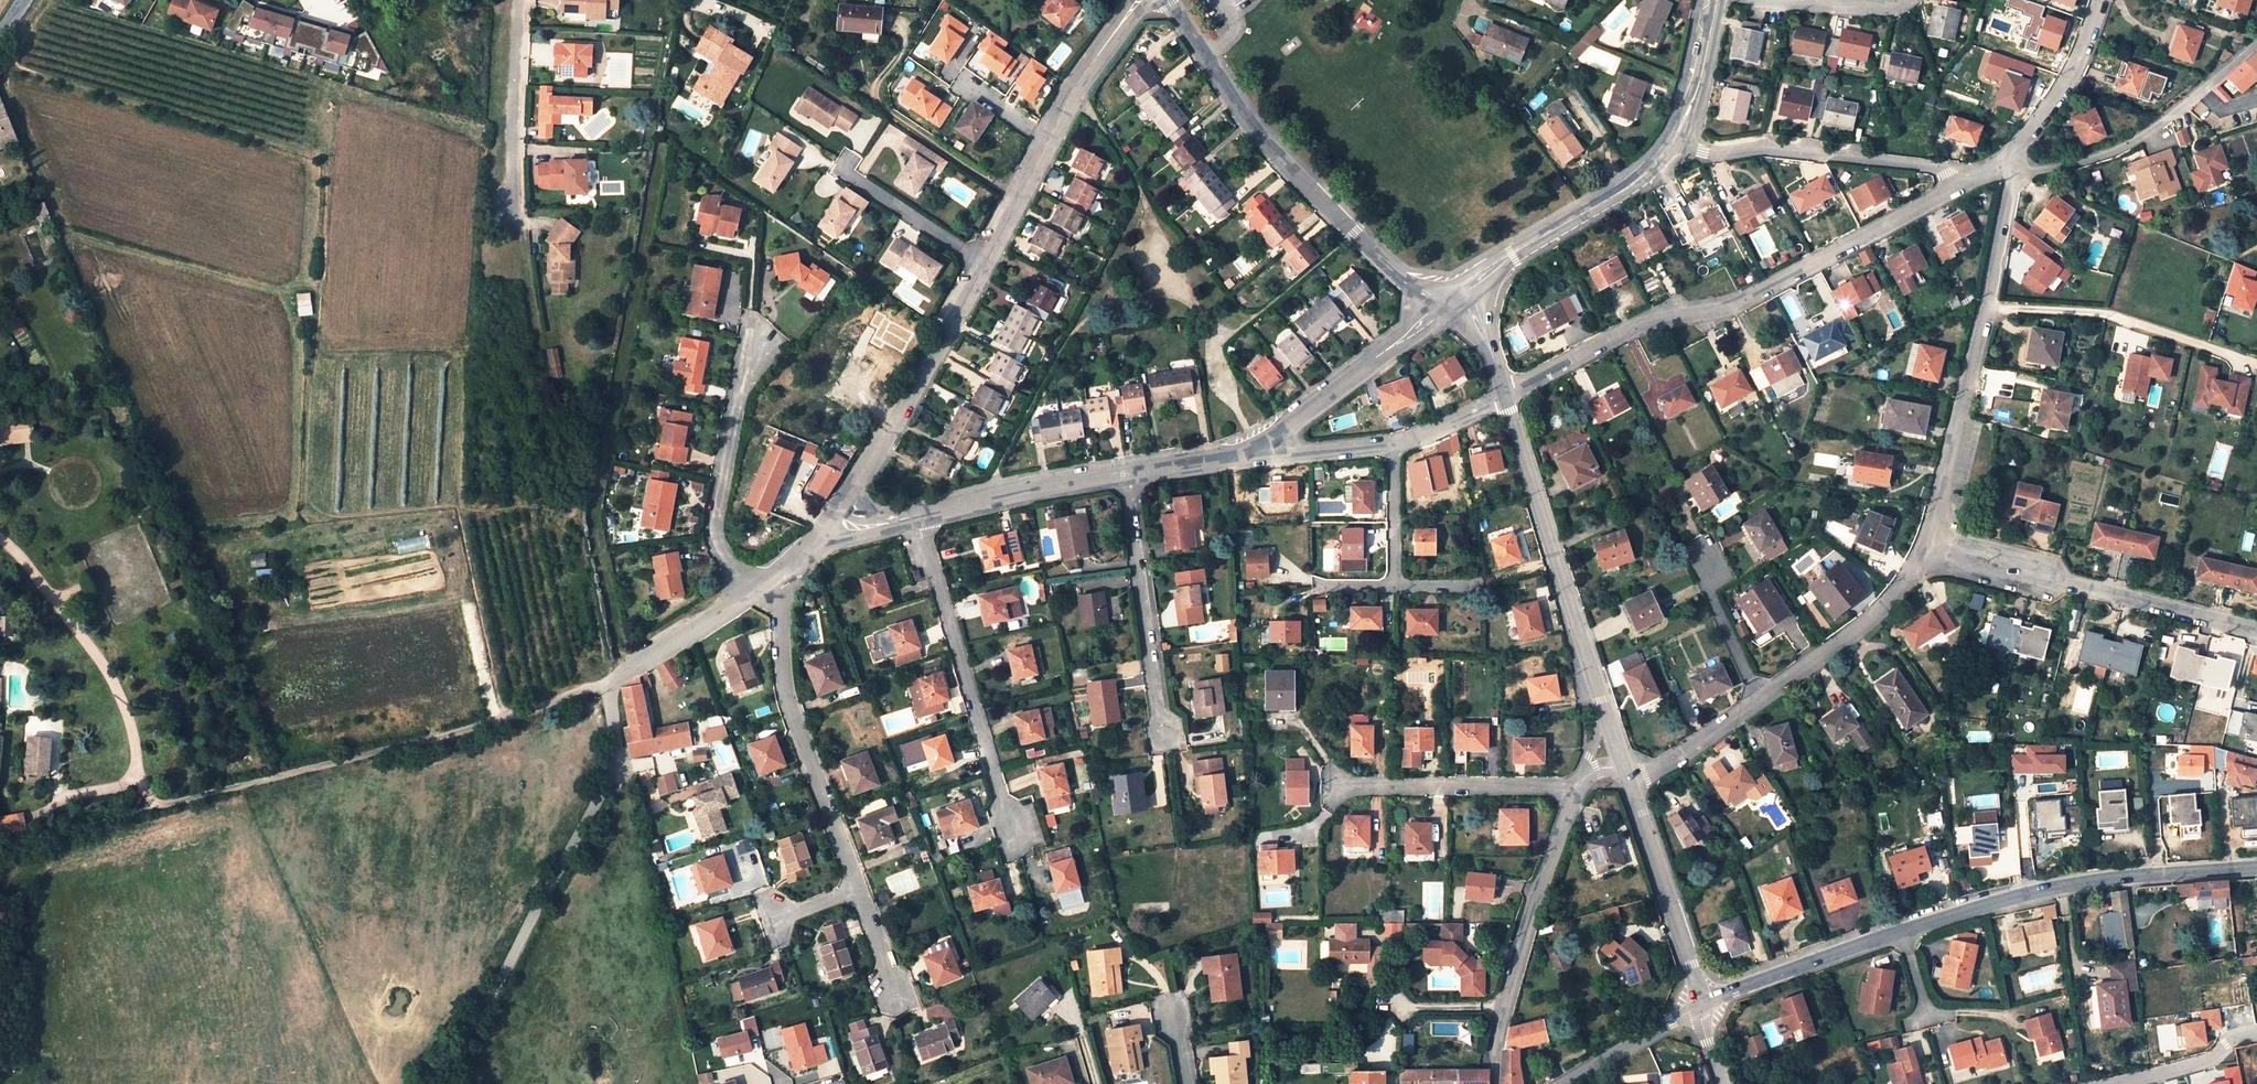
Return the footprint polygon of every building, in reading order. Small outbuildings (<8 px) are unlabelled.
[(195,1),(194,3),(188,0),(175,0),(170,12),(187,19),(187,21),(212,31),(220,11),(195,1)] [(608,0),(565,0),(564,12),(573,12),(572,17),(607,18),(607,8),(608,0)] [(607,8),(620,8),(620,0),(608,0),(607,8)] [(1072,0),(1049,0),(1041,10),(1046,14),(1045,15),(1063,29),(1074,15),(1080,20),(1086,11),(1072,0)] [(1653,39),(1662,17),(1666,19),(1674,0),(1647,0),(1635,31),(1653,39)] [(1941,0),(1937,0),(1936,8),(1933,7),(1927,35),(1951,40),(1956,12),(1953,11),(1954,3),(1941,0)] [(2245,14),(2248,5),(2245,4),(2246,0),(2219,0),(2218,6),(2245,14)] [(299,48),(312,52),(310,57),(318,59),(317,65),(322,66),(323,61),(338,65),(340,56),(345,57),(346,56),(371,64),(370,66),(389,72),(367,31),(355,38),(351,51),(348,50),(352,36),(333,31),(328,46),(323,44),(327,30),(300,22),(296,35),(291,34),(295,19),(257,8),(253,22),(249,21),(253,8),(243,1),(224,31),(235,35),(241,26),(265,33),(262,43),(274,46),(278,34),(289,38),(286,50),(284,55),(289,56),(290,51),(298,53),(299,48)] [(836,29),(873,32),(873,21),(879,22),(880,9),(838,5),(836,29)] [(945,28),(930,50),(947,62),(962,39),(960,37),(967,28),(947,14),(940,25),(945,28)] [(2065,23),(2046,16),(2037,44),(2056,51),(2065,23)] [(1657,41),(1666,19),(1662,17),(1653,39),(1657,41)] [(296,35),(300,22),(295,19),(291,34),(296,35)] [(1759,26),(1741,23),(1739,31),(1736,30),(1731,58),(1755,63),(1761,35),(1757,34),(1759,26)] [(1487,46),(1503,52),(1523,60),(1525,61),(1534,39),(1497,24),(1487,46)] [(2196,24),(2193,32),(2201,34),(2203,27),(2196,24)] [(241,26),(235,35),(262,43),(265,33),(241,26)] [(1607,32),(1601,26),(1589,38),(1597,42),(1607,32)] [(2192,63),(2201,34),(2193,32),(2179,27),(2170,55),(2192,63)] [(712,76),(703,92),(722,103),(741,72),(744,73),(752,59),(731,46),(733,42),(712,28),(700,46),(722,60),(720,63),(712,76)] [(990,29),(979,45),(988,51),(982,60),(1006,77),(1016,62),(1004,54),(1007,51),(1003,48),(1008,41),(990,29)] [(1869,37),(1842,32),(1840,41),(1823,37),(1824,35),(1796,29),(1791,52),(1818,58),(1819,54),(1827,56),(1836,58),(1836,54),(1864,60),(1869,37)] [(328,46),(333,31),(327,30),(323,44),(328,46)] [(278,34),(274,46),(286,50),(289,38),(278,34)] [(1589,38),(1578,48),(1584,54),(1597,42),(1589,38)] [(559,45),(558,57),(566,57),(565,75),(587,76),(588,65),(593,66),(593,46),(559,45)] [(698,50),(720,63),(722,60),(700,46),(698,50)] [(299,48),(298,53),(310,57),(312,52),(299,48)] [(1519,69),(1523,60),(1503,52),(1500,61),(1519,69)] [(2220,60),(2224,63),(2230,58),(2233,56),(2225,52),(2220,60)] [(1919,59),(1890,53),(1890,56),(1882,55),(1879,71),(1886,73),(1885,77),(1913,83),(1919,59)] [(2254,54),(2245,62),(2256,75),(2256,58),(2254,54)] [(340,56),(338,65),(368,74),(370,66),(371,64),(346,56),(345,57),(340,56)] [(1836,58),(1827,56),(1824,72),(1832,74),(1836,58)] [(557,75),(565,75),(566,57),(558,57),(557,75)] [(1032,57),(1016,81),(1025,87),(1020,94),(1032,102),(1037,94),(1036,93),(1045,80),(1041,77),(1047,67),(1032,57)] [(1127,68),(1133,75),(1147,65),(1141,58),(1127,68)] [(2129,64),(2126,63),(2120,79),(2117,89),(2149,100),(2152,92),(2162,95),(2167,80),(2146,73),(2146,71),(2139,68),(2141,63),(2130,59),(2129,64)] [(2116,77),(2120,79),(2126,63),(2122,62),(2116,77)] [(2256,80),(2256,75),(2245,62),(2234,72),(2223,82),(2227,87),(2232,83),(2241,93),(2256,80)] [(1127,79),(1141,97),(1154,86),(1160,82),(1147,65),(1133,75),(1127,79)] [(697,88),(703,92),(712,76),(706,72),(697,88)] [(2028,82),(2006,74),(1995,107),(2002,109),(2004,106),(2019,111),(2028,82)] [(1612,112),(1632,118),(1639,97),(1643,99),(1647,84),(1623,77),(1612,112)] [(913,79),(901,98),(902,102),(941,127),(952,109),(927,93),(922,90),(924,87),(913,79)] [(1747,86),(1730,82),(1728,90),(1725,90),(1719,118),(1743,123),(1748,95),(1745,94),(1747,86)] [(1141,97),(1146,103),(1160,93),(1154,86),(1141,97)] [(799,106),(812,115),(816,118),(819,115),(822,117),(820,120),(829,127),(833,121),(847,130),(857,115),(843,106),(842,108),(811,87),(799,106)] [(1811,97),(1783,90),(1778,114),(1805,120),(1806,117),(1823,120),(1822,124),(1851,130),(1856,106),(1827,100),(1827,104),(1810,101),(1811,97)] [(1160,93),(1146,103),(1143,105),(1168,138),(1171,136),(1185,126),(1188,124),(1162,91),(1160,93)] [(583,110),(593,110),(594,99),(553,97),(553,92),(543,92),(542,119),(551,119),(551,122),(562,123),(563,113),(575,113),(583,113),(583,110)] [(1930,106),(1936,99),(1926,95),(1920,102),(1930,106)] [(1,151),(19,144),(0,97),(0,150),(1,151)] [(1636,120),(1643,99),(1639,97),(1632,118),(1636,120)] [(975,141),(992,115),(985,110),(973,103),(968,110),(966,114),(956,128),(975,141)] [(812,115),(799,106),(797,109),(810,118),(812,115)] [(2093,111),(2073,119),(2083,146),(2104,137),(2093,111)] [(563,113),(562,123),(575,123),(575,113),(563,113)] [(1612,114),(1609,121),(1625,127),(1627,120),(1612,114)] [(992,115),(975,141),(977,143),(995,117),(992,115)] [(1981,127),(1948,116),(1946,125),(1949,126),(1945,136),(1975,145),(1981,127)] [(1564,117),(1543,133),(1567,165),(1585,152),(1575,138),(1578,136),(1564,117)] [(562,133),(562,123),(551,122),(551,119),(542,119),(542,121),(541,132),(562,133)] [(1171,136),(1181,149),(1194,139),(1185,126),(1171,136)] [(2186,129),(2175,133),(2181,148),(2192,144),(2186,129)] [(798,147),(776,132),(766,146),(771,149),(752,178),(771,191),(791,161),(789,159),(798,147)] [(932,164),(937,156),(908,137),(900,150),(910,156),(895,179),(918,194),(936,167),(932,164)] [(1207,155),(1194,139),(1181,149),(1175,153),(1187,170),(1202,159),(1207,155)] [(2229,166),(2221,145),(2197,154),(2209,186),(2223,181),(2219,169),(2229,166)] [(1074,166),(1080,169),(1096,178),(1105,160),(1084,148),(1074,166)] [(2142,201),(2158,195),(2166,193),(2168,199),(2181,194),(2176,183),(2174,184),(2169,170),(2173,168),(2175,165),(2170,150),(2148,158),(2152,167),(2147,169),(2146,166),(2141,162),(2134,164),(2141,185),(2137,187),(2142,201)] [(540,187),(568,187),(568,192),(588,192),(588,159),(552,159),(552,163),(540,163),(540,187)] [(1206,165),(1202,159),(1187,170),(1192,176),(1206,165)] [(1206,165),(1192,176),(1186,180),(1211,212),(1225,202),(1231,198),(1206,165)] [(1080,169),(1076,176),(1092,184),(1096,178),(1080,169)] [(1092,184),(1076,176),(1066,195),(1082,204),(1089,207),(1099,188),(1092,184)] [(1831,176),(1825,180),(1832,193),(1839,190),(1831,176)] [(1832,193),(1825,180),(1824,177),(1817,181),(1816,178),(1808,182),(1810,185),(1790,196),(1799,213),(1800,212),(1821,201),(1833,194),(1832,193)] [(1880,177),(1850,191),(1861,210),(1889,196),(1880,177)] [(1554,184),(1561,193),(1569,187),(1562,178),(1554,184)] [(838,238),(855,212),(860,205),(865,208),(868,203),(864,200),(861,199),(846,189),(838,201),(836,200),(819,226),(838,238)] [(1757,228),(1755,224),(1752,218),(1771,208),(1761,189),(1732,203),(1747,233),(1757,228)] [(2166,193),(2158,195),(2161,201),(2168,199),(2166,193)] [(717,235),(734,239),(737,227),(740,228),(744,210),(723,204),(725,197),(721,195),(703,202),(700,214),(706,216),(704,226),(702,234),(711,236),(713,228),(718,230),(717,235)] [(1066,195),(1063,202),(1079,211),(1082,204),(1066,195)] [(1248,206),(1252,212),(1266,201),(1261,195),(1248,206)] [(2068,232),(2065,231),(2061,228),(2073,213),(2073,211),(2057,199),(2051,208),(2044,216),(2041,214),(2035,222),(2061,241),(2068,232)] [(1279,244),(1293,233),(1266,201),(1252,212),(1247,216),(1274,248),(1279,244)] [(1085,214),(1079,211),(1063,202),(1053,221),(1069,229),(1075,233),(1085,214)] [(1225,202),(1211,212),(1216,220),(1230,209),(1225,202)] [(44,203),(34,208),(38,218),(49,214),(44,203)] [(859,215),(865,208),(860,205),(855,212),(859,215)] [(2044,216),(2051,208),(2048,206),(2041,214),(2044,216)] [(1716,208),(1687,223),(1696,241),(1725,226),(1716,208)] [(1752,218),(1755,224),(1774,214),(1771,208),(1752,218)] [(1963,213),(1937,227),(1944,242),(1950,253),(1966,244),(1962,237),(1973,231),(1963,213)] [(2061,228),(2065,231),(2077,215),(2073,213),(2061,228)] [(698,224),(704,226),(706,216),(700,214),(698,224)] [(555,281),(569,282),(577,282),(578,260),(573,260),(573,246),(583,233),(567,219),(551,239),(554,242),(553,254),(557,254),(556,260),(549,259),(548,273),(555,274),(555,281)] [(1065,236),(1069,229),(1053,221),(1049,227),(1065,236)] [(2025,244),(2033,234),(2016,221),(2012,234),(2025,244)] [(1044,224),(1033,244),(1049,252),(1055,255),(1065,236),(1049,227),(1044,224)] [(1638,228),(1625,235),(1638,260),(1667,245),(1657,227),(1642,235),(1638,228)] [(1302,244),(1293,233),(1279,244),(1289,256),(1302,244)] [(2025,244),(2019,253),(2030,261),(2035,261),(2035,265),(2023,282),(2035,291),(2041,283),(2046,287),(2056,274),(2064,281),(2076,266),(2061,255),(2054,264),(2047,258),(2053,250),(2033,234),(2025,244)] [(896,237),(889,248),(903,257),(910,246),(896,237)] [(1950,253),(1944,242),(1931,248),(1939,262),(1951,255),(1950,253)] [(1302,244),(1289,256),(1286,258),(1300,275),(1319,260),(1305,243),(1302,244)] [(1045,259),(1049,252),(1033,244),(1029,251),(1045,259)] [(940,266),(910,246),(903,257),(889,248),(880,261),(896,271),(899,265),(928,284),(940,266)] [(1905,296),(1917,289),(1909,275),(1918,270),(1926,266),(1917,247),(1904,254),(1902,250),(1887,258),(1890,262),(1888,263),(1905,296)] [(1866,250),(1859,253),(1864,263),(1871,260),(1866,250)] [(778,258),(782,279),(792,277),(794,275),(803,283),(801,285),(811,291),(813,288),(821,292),(831,276),(815,265),(812,270),(803,264),(801,253),(778,258)] [(1614,283),(1624,278),(1626,277),(1616,259),(1590,272),(1599,291),(1614,283)] [(2225,291),(2235,294),(2232,304),(2250,311),(2256,290),(2256,284),(2251,282),(2255,271),(2234,263),(2225,291)] [(697,266),(693,287),(699,288),(694,315),(712,318),(721,271),(697,266)] [(1909,275),(1917,289),(1926,285),(1918,270),(1909,275)] [(1840,291),(1832,295),(1840,310),(1871,295),(1870,293),(1879,288),(1871,273),(1862,277),(1839,289),(1840,291)] [(1342,291),(1353,304),(1355,307),(1371,295),(1355,276),(1340,288),(1342,291)] [(1626,282),(1624,278),(1614,283),(1617,287),(1626,282)] [(1049,280),(1045,286),(1059,294),(1063,288),(1049,280)] [(1038,282),(1028,301),(1043,310),(1049,313),(1059,294),(1045,286),(1038,282)] [(688,314),(694,315),(699,288),(693,287),(688,314)] [(813,288),(811,291),(818,296),(821,292),(813,288)] [(1342,291),(1330,301),(1341,314),(1353,304),(1342,291)] [(312,304),(310,294),(298,295),(299,306),(312,304)] [(1578,294),(1568,299),(1577,315),(1587,309),(1578,294)] [(1955,297),(1950,299),(1954,309),(1959,306),(1955,297)] [(1301,330),(1312,344),(1344,317),(1341,314),(1330,301),(1328,298),(1296,325),(1301,330)] [(1568,299),(1558,304),(1568,322),(1578,317),(1577,315),(1568,299)] [(1869,299),(1854,305),(1857,313),(1872,306),(1869,299)] [(1028,301),(1024,308),(1039,317),(1043,310),(1028,301)] [(1558,304),(1529,319),(1538,338),(1551,331),(1553,334),(1570,326),(1568,322),(1558,304)] [(1003,346),(1019,355),(1039,317),(1024,308),(1017,305),(997,343),(1003,346)] [(22,317),(10,323),(17,336),(28,330),(22,317)] [(1840,335),(1849,331),(1844,319),(1836,322),(1840,335)] [(1832,323),(1818,330),(1821,336),(1836,329),(1832,323)] [(1844,345),(1836,329),(1821,336),(1818,330),(1803,338),(1814,358),(1829,351),(1830,352),(1844,345)] [(2062,334),(2033,329),(2028,360),(2058,365),(2062,334)] [(1301,330),(1295,335),(1306,349),(1312,344),(1301,330)] [(1311,355),(1306,349),(1295,335),(1279,349),(1281,351),(1293,366),(1294,368),(1311,355)] [(710,344),(685,339),(682,356),(690,358),(689,364),(685,381),(689,382),(688,390),(706,393),(707,386),(703,385),(710,344)] [(548,344),(551,360),(561,358),(558,342),(548,344)] [(1003,346),(1000,353),(1015,362),(1019,355),(1003,346)] [(1944,352),(1921,346),(1914,376),(1937,382),(1944,352)] [(1791,350),(1761,365),(1771,385),(1797,371),(1800,369),(1791,350)] [(1280,376),(1293,366),(1281,351),(1269,361),(1280,376)] [(1887,351),(1877,356),(1880,362),(1890,356),(1887,351)] [(1015,362),(1000,353),(989,371),(993,373),(1008,381),(1011,383),(1021,365),(1015,362)] [(2153,361),(2132,356),(2124,392),(2148,398),(2153,377),(2168,381),(2172,362),(2157,359),(2154,358),(2153,361)] [(1452,383),(1465,375),(1454,358),(1429,373),(1440,390),(1452,383)] [(1282,378),(1280,376),(1269,361),(1266,359),(1250,372),(1266,391),(1282,378)] [(674,379),(685,381),(689,364),(678,362),(674,379)] [(2203,366),(2199,384),(2214,387),(2216,379),(2218,370),(2203,366)] [(1726,379),(1711,388),(1722,408),(1750,391),(1736,368),(1723,374),(1726,379)] [(1199,369),(1190,370),(1193,387),(1201,386),(1199,369)] [(1151,383),(1154,400),(1194,394),(1193,387),(1190,370),(1149,377),(1151,383)] [(1797,371),(1771,385),(1778,398),(1804,384),(1797,371)] [(993,373),(986,387),(1001,395),(1008,381),(993,373)] [(1465,375),(1452,383),(1455,388),(1468,380),(1465,375)] [(1379,389),(1375,380),(1365,387),(1368,394),(1371,404),(1382,400),(1387,413),(1416,402),(1407,378),(1379,389)] [(2229,382),(2216,379),(2214,387),(2227,391),(2229,382)] [(2239,418),(2242,416),(2249,385),(2230,380),(2229,382),(2227,391),(2214,387),(2199,384),(2194,402),(2196,406),(2205,408),(2206,407),(2226,412),(2227,412),(2228,416),(2239,418)] [(1145,402),(1154,400),(1151,383),(1143,385),(1145,402)] [(982,385),(972,402),(988,411),(994,415),(1004,397),(1001,395),(986,387),(982,385)] [(1147,409),(1145,402),(1143,385),(1123,388),(1124,396),(1127,412),(1147,409)] [(1684,386),(1659,400),(1662,406),(1659,407),(1664,416),(1666,414),(1669,418),(1694,404),(1684,386)] [(1618,389),(1590,404),(1599,423),(1628,408),(1618,389)] [(2044,391),(2042,403),(2046,403),(2044,413),(2040,412),(2038,411),(2035,423),(2065,429),(2071,396),(2044,391)] [(1371,404),(1368,394),(1361,396),(1365,406),(1371,404)] [(1110,415),(1127,412),(1124,396),(1108,399),(1110,415)] [(1112,423),(1110,415),(1108,399),(1088,402),(1089,409),(1092,426),(1112,423)] [(1929,407),(1888,400),(1883,427),(1924,435),(1929,407)] [(972,402),(969,409),(984,418),(988,411),(972,402)] [(984,418),(969,409),(963,406),(942,442),(958,451),(964,455),(984,418)] [(661,448),(660,458),(685,463),(688,447),(684,447),(690,414),(663,409),(661,422),(666,423),(661,448)] [(1084,427),(1092,426),(1089,409),(1081,411),(1084,427)] [(1040,425),(1043,442),(1085,435),(1084,427),(1081,411),(1039,418),(1040,425)] [(2227,412),(2226,412),(2224,420),(2240,424),(2242,416),(2239,418),(2228,416),(2227,412)] [(0,421),(0,444),(34,441),(31,418),(0,421)] [(1034,443),(1043,442),(1040,425),(1031,426),(1034,443)] [(1556,457),(1586,441),(1579,430),(1550,446),(1556,457)] [(772,445),(794,454),(796,449),(774,439),(772,445)] [(810,490),(828,499),(838,481),(861,446),(853,440),(841,458),(835,453),(826,467),(824,466),(810,490)] [(954,457),(958,451),(942,442),(939,448),(954,457)] [(1573,489),(1593,478),(1589,470),(1594,468),(1597,466),(1585,444),(1556,460),(1573,489)] [(754,506),(769,512),(794,454),(772,445),(748,503),(754,506)] [(933,445),(923,464),(937,471),(944,476),(954,457),(939,448),(933,445)] [(822,452),(808,446),(804,458),(817,463),(822,452)] [(1470,450),(1471,456),(1483,454),(1481,447),(1470,450)] [(1483,454),(1471,456),(1470,457),(1475,476),(1503,471),(1499,451),(1483,454)] [(1891,457),(1856,452),(1852,479),(1887,485),(1891,457)] [(1433,493),(1433,491),(1447,488),(1441,457),(1426,460),(1427,461),(1410,465),(1416,497),(1433,493)] [(937,471),(923,464),(919,471),(933,478),(937,471)] [(1688,482),(1695,496),(1704,509),(1728,495),(1712,467),(1688,482)] [(1598,475),(1594,468),(1589,470),(1593,478),(1598,475)] [(643,526),(663,530),(667,507),(673,508),(677,486),(668,484),(670,472),(652,469),(650,480),(651,481),(643,526)] [(1323,470),(1310,471),(1310,483),(1323,483),(1323,470)] [(1281,483),(1271,484),(1272,503),(1297,502),(1296,483),(1281,483)] [(1373,483),(1353,483),(1354,513),(1373,513),(1373,483)] [(2040,489),(2021,485),(2016,509),(2024,511),(2022,518),(2036,521),(2034,528),(2053,532),(2058,505),(2038,500),(2040,489)] [(1195,543),(1192,524),(1191,519),(1202,517),(1199,495),(1174,499),(1177,513),(1165,515),(1169,547),(1195,543)] [(1704,509),(1695,496),(1688,500),(1696,514),(1704,509)] [(769,512),(754,506),(752,512),(767,518),(769,512)] [(667,507),(663,530),(671,532),(675,509),(673,508),(667,507)] [(1896,521),(1871,510),(1857,543),(1883,553),(1896,521)] [(1086,513),(1078,514),(1081,529),(1085,529),(1089,528),(1086,513)] [(1764,513),(1745,524),(1760,551),(1763,549),(1766,554),(1770,561),(1787,551),(1780,539),(1764,513)] [(1090,557),(1085,529),(1081,529),(1078,514),(1057,518),(1065,561),(1090,557)] [(2120,529),(2127,531),(2130,517),(2123,515),(2120,529)] [(2091,544),(2123,551),(2127,531),(2120,529),(2096,524),(2091,544)] [(1362,529),(1343,530),(1343,561),(1363,560),(1362,529)] [(1435,529),(1416,529),(1415,555),(1435,555),(1435,529)] [(1593,542),(1600,563),(1618,556),(1620,562),(1633,558),(1624,531),(1593,542)] [(2127,531),(2123,551),(2154,559),(2159,538),(2127,531)] [(1015,532),(980,541),(987,569),(1023,560),(1015,532)] [(423,535),(398,542),(402,554),(426,547),(423,535)] [(1513,535),(1492,541),(1499,567),(1521,561),(1513,535)] [(1266,551),(1247,552),(1249,577),(1268,576),(1266,551)] [(665,598),(679,596),(674,572),(679,572),(681,571),(677,554),(654,558),(658,575),(655,576),(660,599),(665,598)] [(1618,556),(1600,563),(1603,569),(1620,562),(1618,556)] [(2195,579),(2227,585),(2230,563),(2199,557),(2195,579)] [(1363,560),(1343,561),(1342,561),(1342,571),(1366,571),(1366,560),(1363,560)] [(1821,581),(1812,587),(1834,616),(1864,592),(1855,580),(1853,582),(1840,565),(1839,566),(1836,563),(1828,568),(1831,572),(1826,576),(1825,575),(1819,579),(1821,581)] [(2227,585),(2256,590),(2256,568),(2230,563),(2227,585)] [(1174,574),(1176,588),(1205,584),(1203,570),(1174,574)] [(674,572),(679,596),(683,595),(679,572),(674,572)] [(883,574),(862,580),(870,607),(892,600),(883,574)] [(1746,612),(1742,614),(1750,628),(1754,625),(1758,631),(1788,612),(1768,581),(1739,600),(1741,604),(1746,612)] [(1203,624),(1202,615),(1195,616),(1194,609),(1201,608),(1198,586),(1176,588),(1178,599),(1173,600),(1177,627),(1203,624)] [(1015,588),(980,597),(986,624),(1022,616),(1015,588)] [(1650,593),(1625,604),(1637,630),(1662,619),(1650,593)] [(1104,595),(1080,598),(1084,628),(1109,624),(1104,595)] [(1325,612),(1325,599),(1315,599),(1313,601),(1314,609),(1316,612),(1325,612)] [(1537,602),(1513,607),(1520,640),(1544,634),(1537,602)] [(1746,612),(1741,604),(1737,606),(1742,614),(1746,612)] [(1931,642),(1944,634),(1954,628),(1941,607),(1903,631),(1916,652),(1931,642)] [(1381,608),(1352,608),(1352,629),(1380,629),(1381,608)] [(1408,634),(1419,634),(1436,634),(1436,610),(1408,611),(1408,634)] [(1987,645),(2015,652),(2023,621),(1999,615),(1998,617),(1994,616),(1987,645)] [(0,620),(0,636),(9,636),(9,620),(0,620)] [(890,629),(900,656),(921,648),(911,621),(890,629)] [(2045,627),(2023,621),(2015,652),(2042,659),(2050,630),(2045,629),(2045,627)] [(1300,622),(1270,622),(1270,642),(1300,642),(1300,622)] [(1232,627),(1228,628),(1229,645),(1238,644),(1236,623),(1232,623),(1232,627)] [(2107,667),(2113,643),(2105,641),(2107,634),(2092,630),(2091,633),(2086,632),(2079,659),(2107,667)] [(741,639),(727,644),(733,659),(723,663),(736,695),(758,687),(745,654),(747,653),(741,639)] [(2113,643),(2107,667),(2134,675),(2142,647),(2137,646),(2138,643),(2123,639),(2121,645),(2113,643)] [(2172,676),(2200,683),(2207,658),(2197,655),(2199,650),(2182,645),(2181,648),(2178,647),(2172,676)] [(1031,646),(1009,651),(1015,679),(1037,674),(1037,673),(1044,672),(1039,647),(1031,649),(1031,646)] [(670,660),(677,670),(697,657),(691,647),(678,655),(670,660)] [(921,648),(900,656),(898,656),(901,665),(924,657),(921,648)] [(2207,658),(2200,683),(2226,690),(2233,661),(2228,660),(2229,657),(2214,653),(2213,660),(2207,658)] [(830,654),(809,662),(816,683),(814,684),(819,694),(842,685),(830,654)] [(1226,654),(1215,655),(1216,670),(1227,669),(1226,654)] [(681,676),(677,670),(670,660),(657,668),(656,668),(672,693),(685,686),(681,676)] [(1721,665),(1691,679),(1702,703),(1726,692),(1725,690),(1731,687),(1721,665)] [(1646,666),(1625,676),(1640,707),(1661,696),(1646,666)] [(1294,672),(1266,671),(1266,708),(1293,708),(1294,672)] [(1897,671),(1879,684),(1895,708),(1894,709),(1908,728),(1927,714),(1897,671)] [(910,689),(915,705),(926,702),(927,707),(940,703),(949,700),(941,673),(919,680),(921,685),(910,689)] [(1556,676),(1528,680),(1531,703),(1560,698),(1556,676)] [(625,728),(628,744),(652,739),(650,731),(640,678),(627,686),(628,688),(622,689),(629,727),(625,728)] [(1096,725),(1115,723),(1114,705),(1119,705),(1117,681),(1092,683),(1096,725)] [(1195,684),(1196,693),(1199,718),(1223,715),(1219,681),(1195,684)] [(942,709),(940,703),(927,707),(926,702),(915,705),(919,716),(942,709)] [(1844,705),(1820,722),(1834,742),(1850,731),(1863,750),(1873,743),(1860,724),(1857,726),(1844,705)] [(1051,708),(1039,711),(1043,729),(1055,726),(1051,708)] [(1039,711),(1015,717),(1022,743),(1045,738),(1043,729),(1039,711)] [(2245,713),(2239,737),(2256,741),(2256,716),(2245,713)] [(1373,756),(1373,736),(1369,736),(1369,727),(1369,716),(1352,716),(1352,756),(1373,756)] [(710,742),(726,736),(718,718),(703,725),(710,742)] [(636,757),(692,746),(691,741),(688,724),(650,731),(652,739),(628,744),(631,758),(636,757)] [(1780,763),(1795,759),(1787,724),(1763,731),(1767,746),(1770,746),(1775,764),(1780,763)] [(1487,725),(1457,726),(1456,764),(1467,764),(1468,750),(1487,750),(1487,725)] [(1432,729),(1406,729),(1406,750),(1421,750),(1432,750),(1432,729)] [(944,736),(922,744),(932,771),(944,766),(954,763),(944,736)] [(775,737),(751,747),(762,774),(784,766),(777,749),(779,748),(775,737)] [(1543,740),(1516,739),(1516,762),(1543,763),(1543,740)] [(24,740),(23,745),(42,748),(39,778),(47,779),(50,743),(24,740)] [(42,748),(23,745),(20,776),(39,778),(42,748)] [(2065,755),(2055,755),(2055,746),(2028,746),(2028,755),(2013,755),(2013,772),(2065,773),(2065,755)] [(2191,746),(2191,755),(2180,755),(2179,775),(2203,775),(2204,768),(2214,768),(2214,746),(2191,746)] [(708,750),(695,751),(696,762),(709,760),(708,750)] [(1406,750),(1403,750),(1403,764),(1421,764),(1421,750),(1406,750)] [(2226,784),(2240,788),(2241,783),(2255,787),(2256,778),(2256,770),(2255,769),(2256,762),(2256,760),(2228,752),(2223,770),(2229,771),(2227,779),(2226,784)] [(866,754),(844,762),(852,782),(850,783),(854,794),(878,785),(866,754)] [(632,758),(633,771),(654,769),(653,756),(632,758)] [(1795,759),(1780,763),(1782,772),(1798,768),(1795,759)] [(1202,789),(1203,795),(1204,807),(1226,804),(1220,760),(1194,764),(1198,789),(1202,789)] [(1287,761),(1287,772),(1303,772),(1303,761),(1287,761)] [(1712,782),(1726,804),(1744,792),(1758,800),(1775,789),(1766,777),(1755,785),(1742,767),(1733,772),(1731,770),(1724,774),(1717,764),(1705,771),(1712,782)] [(1063,765),(1040,770),(1046,797),(1069,792),(1063,765)] [(932,771),(927,772),(930,779),(947,773),(944,766),(932,771)] [(1303,772),(1287,772),(1286,804),(1308,804),(1309,772),(1303,772)] [(672,774),(657,779),(660,797),(676,792),(672,774)] [(738,796),(731,774),(711,780),(715,792),(692,800),(704,838),(725,832),(718,810),(726,807),(724,801),(738,796)] [(1118,814),(1140,811),(1138,799),(1144,798),(1141,775),(1116,778),(1119,800),(1116,801),(1118,814)] [(2104,832),(2119,830),(2118,819),(2126,818),(2124,790),(2099,792),(2100,809),(2097,810),(2098,829),(2104,828),(2104,832)] [(1069,792),(1046,797),(1049,808),(1072,803),(1069,792)] [(2180,835),(2195,835),(2195,831),(2200,831),(2198,812),(2195,812),(2194,795),(2169,796),(2171,823),(2179,823),(2180,835)] [(914,797),(906,800),(909,809),(917,807),(914,797)] [(2256,837),(2256,803),(2256,798),(2233,799),(2234,827),(2243,826),(2243,838),(2256,837)] [(2047,840),(2061,840),(2060,836),(2066,835),(2065,817),(2061,817),(2060,800),(2034,802),(2036,829),(2046,829),(2047,840)] [(969,801),(948,808),(952,822),(960,844),(973,840),(970,831),(978,828),(969,801)] [(1052,815),(1070,811),(1069,806),(1051,810),(1052,815)] [(952,822),(948,808),(935,813),(940,826),(952,822)] [(1686,809),(1671,820),(1688,846),(1711,831),(1703,818),(1696,823),(1686,809)] [(891,810),(882,813),(886,824),(891,822),(895,821),(891,810)] [(1528,811),(1502,811),(1501,844),(1528,845),(1528,811)] [(1995,812),(1973,814),(1974,826),(1972,826),(1973,843),(1969,843),(1971,863),(1976,862),(1977,866),(1991,864),(1990,852),(1998,852),(1996,824),(1995,812)] [(0,818),(0,835),(29,829),(25,813),(0,818)] [(882,813),(858,822),(863,833),(864,833),(870,849),(898,839),(891,822),(886,824),(882,813)] [(1369,818),(1346,818),(1346,846),(1347,846),(1347,852),(1358,852),(1358,846),(1368,846),(1369,818)] [(1434,862),(1434,854),(1430,854),(1430,843),(1430,824),(1407,824),(1407,853),(1405,853),(1406,862),(1434,862)] [(800,833),(778,841),(790,874),(786,875),(789,884),(806,879),(803,869),(811,866),(800,833)] [(1598,874),(1625,865),(1615,834),(1588,842),(1598,874)] [(1260,846),(1260,853),(1278,852),(1278,845),(1260,846)] [(1917,872),(1930,868),(1923,847),(1921,848),(1920,845),(1908,849),(1909,852),(1889,858),(1896,879),(1917,872)] [(1057,892),(1079,887),(1070,850),(1048,855),(1057,892)] [(1261,874),(1273,874),(1294,873),(1293,851),(1278,852),(1260,853),(1261,874)] [(721,856),(697,863),(705,891),(728,885),(723,868),(724,867),(721,856)] [(980,873),(983,885),(997,881),(994,869),(980,873)] [(1917,872),(1896,879),(1899,887),(1920,881),(1917,872)] [(1273,881),(1273,874),(1261,874),(1262,882),(1273,881)] [(1494,876),(1468,874),(1466,898),(1492,900),(1494,876)] [(1967,878),(1959,879),(1960,893),(1968,892),(1967,878)] [(1790,879),(1763,889),(1774,922),(1802,912),(1790,879)] [(983,885),(970,889),(977,910),(994,905),(997,916),(1010,912),(1007,901),(1005,902),(999,880),(997,881),(983,885)] [(1829,911),(1840,907),(1856,901),(1848,880),(1822,890),(1829,911)] [(2229,896),(2227,881),(2178,885),(2179,897),(2195,896),(2195,898),(2214,897),(2229,896)] [(2113,911),(2127,909),(2125,892),(2124,892),(2112,893),(2111,893),(2113,911)] [(2229,896),(2214,897),(2215,909),(2230,908),(2229,896)] [(1841,911),(1840,907),(1829,911),(1828,911),(1830,916),(1841,911)] [(2132,945),(2127,909),(2113,911),(2103,912),(2108,948),(2132,945)] [(1381,923),(1383,923),(1394,923),(1394,910),(1381,910),(1381,923)] [(1394,910),(1394,923),(1398,923),(1401,923),(1406,923),(1407,923),(1407,910),(1394,910)] [(1254,912),(1254,922),(1267,923),(1271,923),(1271,912),(1254,912)] [(723,918),(700,925),(707,946),(705,946),(709,959),(733,952),(723,918)] [(1720,925),(1723,933),(1727,944),(1732,958),(1751,951),(1738,918),(1720,925)] [(2015,953),(2027,951),(2026,947),(2056,941),(2051,919),(2021,924),(2022,928),(2010,930),(2015,953)] [(1267,923),(1267,931),(1281,931),(1281,923),(1271,923),(1267,923)] [(1335,923),(1335,940),(1356,940),(1356,923),(1335,923)] [(1394,923),(1383,923),(1384,937),(1387,940),(1401,940),(1401,923),(1398,923),(1394,923)] [(1429,957),(1429,967),(1437,967),(1441,964),(1448,964),(1456,967),(1456,970),(1464,977),(1478,963),(1467,952),(1464,955),(1456,947),(1461,941),(1461,923),(1447,923),(1442,923),(1442,943),(1423,943),(1423,957),(1429,957)] [(840,924),(823,930),(829,946),(821,950),(833,982),(855,974),(843,941),(846,940),(840,924)] [(1720,947),(1727,944),(1723,933),(1716,936),(1720,947)] [(1617,952),(1631,963),(1637,983),(1653,977),(1648,960),(1651,959),(1652,958),(1651,955),(1650,954),(1650,953),(1649,952),(1630,935),(1621,944),(1613,937),(1603,948),(1613,956),(1617,952)] [(1381,949),(1369,949),(1369,940),(1356,940),(1335,940),(1328,940),(1329,963),(1369,963),(1369,979),(1382,979),(1381,949)] [(2026,947),(2027,951),(2057,946),(2056,941),(2026,947)] [(1951,972),(1948,988),(1967,991),(1968,984),(1971,985),(1975,965),(1972,965),(1975,946),(1952,942),(1949,958),(1945,958),(1943,970),(1951,972)] [(2236,942),(2228,942),(2229,953),(2237,953),(2236,942)] [(1560,943),(1546,949),(1556,974),(1570,968),(1560,943)] [(1093,995),(1113,992),(1110,964),(1118,963),(1120,962),(1119,948),(1088,952),(1093,995)] [(950,950),(927,958),(934,974),(932,975),(937,986),(961,976),(950,950)] [(1216,970),(1219,998),(1241,996),(1235,954),(1203,957),(1204,971),(1207,970),(1216,970)] [(2245,957),(2246,964),(2256,963),(2256,956),(2245,957)] [(2138,988),(2135,961),(2110,964),(2112,983),(2097,985),(2102,1027),(2128,1023),(2124,990),(2138,988)] [(773,969),(740,980),(749,1003),(781,993),(777,983),(785,980),(779,963),(772,966),(773,969)] [(1121,991),(1118,963),(1110,964),(1113,992),(1121,991)] [(1478,963),(1464,977),(1464,996),(1484,996),(1484,992),(1486,992),(1486,967),(1480,966),(1478,963)] [(1632,984),(1637,983),(1631,963),(1626,965),(1632,984)] [(1216,970),(1207,970),(1211,999),(1219,998),(1216,970)] [(1894,973),(1871,970),(1869,986),(1866,985),(1863,1013),(1890,1016),(1891,1008),(1893,1008),(1894,990),(1892,990),(1894,973)] [(1940,986),(1948,988),(1951,972),(1943,970),(1940,986)] [(1016,1002),(1031,1020),(1057,997),(1042,980),(1016,1002)] [(1814,1029),(1802,995),(1782,1002),(1785,1011),(1781,1012),(1785,1024),(1789,1022),(1792,1030),(1801,1026),(1804,1032),(1814,1029)] [(2207,1044),(2205,1030),(2221,1028),(2218,1009),(2201,1012),(2202,1022),(2182,1024),(2185,1048),(2207,1044)] [(2049,1016),(2027,1022),(2032,1040),(2037,1038),(2043,1060),(2063,1054),(2058,1033),(2054,1034),(2049,1016)] [(758,1035),(754,1018),(743,1021),(746,1032),(718,1039),(723,1058),(751,1051),(748,1038),(758,1035)] [(1519,1063),(1519,1048),(1549,1041),(1544,1020),(1509,1028),(1503,1051),(1500,1083),(1501,1083),(1525,1083),(1519,1063)] [(947,1026),(914,1037),(922,1061),(954,1049),(951,1041),(960,1038),(954,1021),(946,1024),(947,1026)] [(789,1047),(790,1047),(793,1046),(800,1069),(827,1060),(823,1045),(813,1047),(806,1024),(784,1030),(789,1047)] [(877,1025),(853,1033),(855,1041),(854,1041),(865,1075),(888,1067),(877,1035),(880,1034),(877,1025)] [(1114,1075),(1135,1070),(1130,1041),(1138,1039),(1141,1039),(1138,1025),(1107,1031),(1114,1075)] [(1814,1029),(1804,1032),(1806,1038),(1816,1034),(1814,1029)] [(1753,1057),(1768,1052),(1761,1034),(1747,1039),(1753,1057)] [(1897,1045),(1895,1036),(1880,1040),(1882,1048),(1897,1045)] [(1981,1037),(1951,1046),(1958,1069),(1988,1060),(1991,1067),(2007,1063),(1999,1038),(1989,1040),(1990,1043),(1983,1045),(1981,1037)] [(1130,1041),(1135,1070),(1143,1069),(1138,1039),(1130,1041)] [(1227,1044),(1229,1056),(1248,1054),(1247,1042),(1227,1044)] [(793,1046),(790,1047),(796,1070),(800,1069),(793,1046)] [(1896,1050),(1899,1058),(1888,1061),(1894,1083),(1922,1083),(1911,1046),(1896,1050)] [(1225,1083),(1246,1083),(1243,1055),(1229,1056),(1211,1058),(1213,1073),(1215,1073),(1224,1072),(1225,1083)] [(1270,1064),(1289,1064),(1289,1055),(1269,1055),(1270,1064)] [(1028,1071),(1032,1083),(1072,1083),(1065,1060),(1028,1071)] [(1350,1063),(1319,1063),(1320,1073),(1350,1073),(1351,1083),(1385,1083),(1385,1071),(1358,1071),(1350,1071),(1350,1063)] [(1358,1063),(1350,1063),(1350,1071),(1358,1071),(1358,1063)] [(2239,1069),(2226,1072),(2228,1082),(2221,1083),(2243,1083),(2239,1069)] [(1490,1070),(1479,1070),(1401,1071),(1401,1076),(1402,1083),(1489,1083),(1490,1070)] [(1224,1072),(1215,1073),(1217,1083),(1225,1083),(1224,1072)] [(1692,1072),(1671,1073),(1672,1083),(1693,1083),(1692,1072)]
